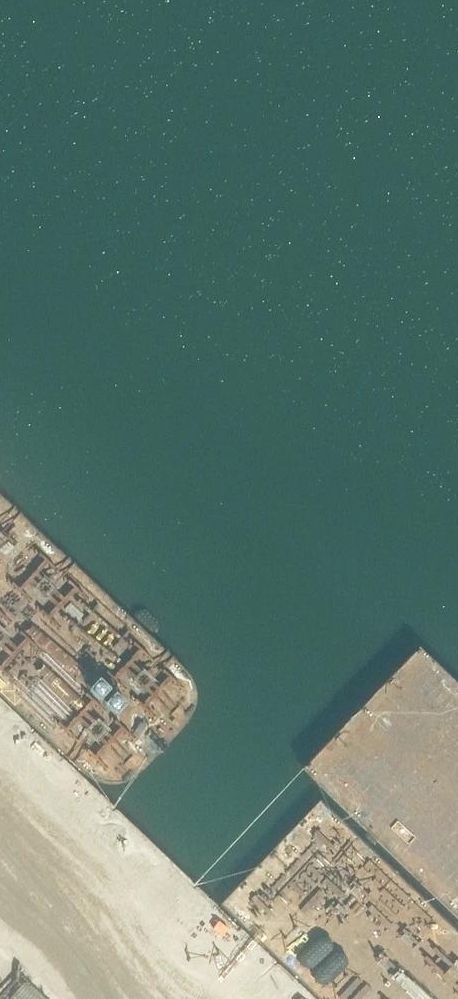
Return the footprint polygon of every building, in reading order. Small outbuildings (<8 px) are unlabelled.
[(17,753),(31,763),(40,750),(26,740),(17,753)] [(68,804),(84,791),(72,775),(55,787),(68,804)] [(183,951),(199,937),(190,927),(174,942),(183,951)]
